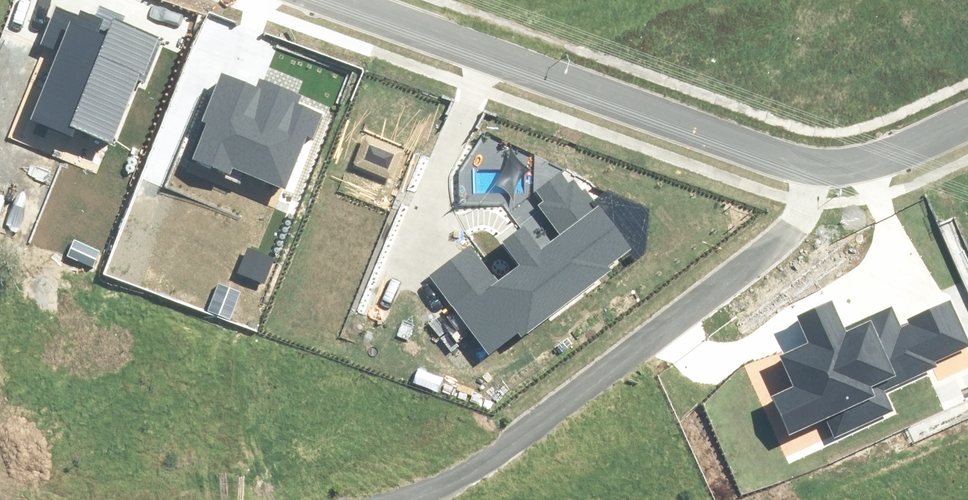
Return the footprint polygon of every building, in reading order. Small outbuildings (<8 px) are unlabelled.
[(32,119),(80,139),(83,131),(114,144),(142,78),(146,80),(164,38),(83,4),(79,14),(60,6),(44,44),(61,51),(32,119)] [(204,126),(190,159),(228,175),(228,170),(290,195),(309,148),(315,150),(332,109),(308,99),(311,92),(258,70),(254,81),(221,67),(198,123),(204,126)] [(473,244),(436,271),(491,347),(628,246),(574,173),(569,177),(563,170),(538,188),(545,197),(539,201),(564,235),(542,251),(519,220),(496,237),(516,265),(505,274),(498,265),(492,270),(473,244)] [(754,398),(776,444),(825,421),(831,435),(891,406),(882,389),(967,348),(967,322),(951,286),(909,306),(900,287),(841,315),(828,288),(777,312),(790,337),(772,346),(789,381),(754,398)]
